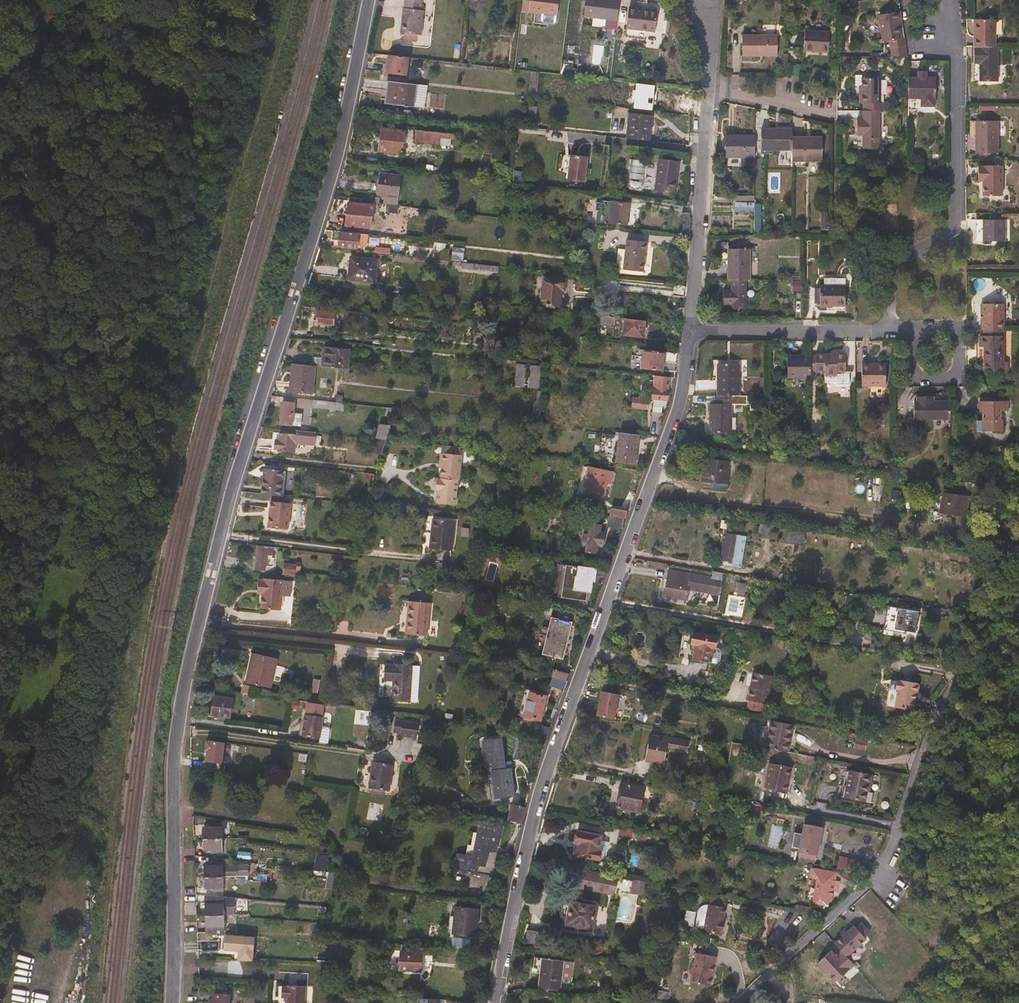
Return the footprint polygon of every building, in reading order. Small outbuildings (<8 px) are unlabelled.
[(421,38),(424,14),(421,13),(423,2),(406,0),(405,11),(404,12),(401,35),(405,36),(404,43),(417,44),(418,37),(421,38)] [(558,18),(560,0),(523,0),(523,1),(522,14),(541,16),(541,23),(543,24),(551,25),(553,26),(557,25),(558,18)] [(621,0),(587,0),(585,19),(607,21),(606,31),(617,32),(621,0)] [(656,34),(659,6),(639,4),(637,14),(630,13),(627,31),(656,34)] [(904,31),(903,23),(901,15),(880,18),(885,45),(891,44),(892,52),(907,50),(905,41),(902,42),(901,32),(904,31)] [(997,50),(997,23),(980,23),(976,23),(976,50),(997,50)] [(830,55),(832,35),(806,34),(805,53),(830,55)] [(743,59),(759,59),(779,59),(779,38),(744,38),(743,59)] [(1000,85),(1000,50),(997,50),(976,50),(976,85),(1000,85)] [(406,78),(409,60),(389,58),(387,75),(406,78)] [(938,102),(937,80),(929,81),(929,74),(920,74),(920,81),(910,81),(909,113),(918,113),(918,110),(937,110),(937,103),(938,102)] [(863,82),(864,89),(861,89),(861,106),(865,106),(865,114),(881,114),(885,114),(885,105),(882,105),(882,82),(863,82)] [(427,89),(417,88),(388,84),(386,102),(394,103),(394,108),(415,110),(415,109),(425,111),(427,89)] [(880,152),(881,114),(865,114),(865,122),(859,122),(858,139),(865,139),(864,153),(880,152)] [(650,144),(652,120),(631,118),(628,141),(650,144)] [(1000,157),(1000,124),(972,124),(972,140),(977,141),(977,157),(1000,157)] [(401,157),(404,134),(402,134),(403,131),(382,129),(379,154),(401,157)] [(793,144),(794,140),(793,132),(763,132),(763,153),(793,153),(793,144)] [(450,152),(451,141),(454,141),(455,137),(416,133),(415,144),(441,147),(440,151),(450,152)] [(756,161),(756,139),(727,140),(727,160),(756,161)] [(824,141),(811,140),(794,140),(793,144),(793,153),(793,170),(807,170),(807,164),(823,164),(824,141)] [(584,185),(587,160),(570,158),(568,183),(584,185)] [(630,159),(629,180),(642,181),(643,160),(630,159)] [(675,196),(679,164),(658,162),(655,193),(675,196)] [(1003,200),(1003,169),(985,168),(985,169),(980,169),(980,184),(985,184),(985,200),(1003,200)] [(398,198),(400,181),(381,179),(380,183),(376,182),(374,200),(381,200),(381,197),(386,197),(384,206),(396,207),(397,199),(398,198)] [(735,201),(735,209),(753,209),(754,202),(735,201)] [(627,229),(630,207),(612,205),(610,226),(627,229)] [(369,235),(373,209),(349,206),(346,228),(360,230),(359,234),(369,235)] [(1006,245),(1007,223),(977,223),(977,245),(1006,245)] [(361,248),(362,239),(335,235),(333,250),(352,252),(352,247),(361,248)] [(407,250),(407,243),(371,238),(371,245),(407,250)] [(641,275),(645,245),(628,244),(624,273),(641,275)] [(452,260),(464,261),(465,247),(453,246),(452,260)] [(751,283),(751,253),(730,252),(729,246),(722,246),(722,269),(729,269),(729,283),(733,283),(748,283),(751,283)] [(375,285),(377,263),(351,260),(348,282),(375,285)] [(498,275),(499,270),(463,266),(463,271),(498,275)] [(801,281),(792,280),(792,291),(801,291),(801,281)] [(559,309),(561,293),(563,293),(565,283),(546,281),(542,307),(547,307),(547,309),(550,309),(551,308),(559,309)] [(821,289),(821,292),(815,292),(815,308),(821,308),(821,310),(828,310),(828,315),(846,315),(847,282),(825,282),(825,289),(821,289)] [(747,312),(748,283),(733,283),(732,293),(724,294),(724,309),(732,309),(732,312),(747,312)] [(1006,334),(1005,308),(975,308),(975,333),(985,334),(1004,334),(1006,334)] [(333,328),(335,320),(342,320),(343,314),(329,312),(329,315),(313,313),(311,326),(333,328)] [(616,329),(617,321),(602,320),(601,327),(616,329)] [(643,340),(645,324),(626,322),(624,338),(643,340)] [(985,376),(1005,376),(1010,376),(1010,366),(1005,366),(1005,340),(1004,340),(1004,334),(985,334),(984,340),(978,340),(978,372),(984,372),(985,376)] [(513,341),(514,338),(492,335),(491,342),(510,345),(510,342),(513,341)] [(345,370),(347,352),(322,348),(319,368),(345,370)] [(662,375),(663,365),(677,367),(678,357),(645,354),(643,372),(662,375)] [(847,376),(847,357),(836,357),(836,358),(817,358),(817,359),(812,360),(812,375),(817,375),(817,376),(826,376),(826,379),(838,379),(838,376),(847,376)] [(812,375),(812,360),(788,360),(788,382),(811,382),(812,375)] [(310,395),(313,367),(291,365),(287,392),(291,393),(310,395)] [(740,399),(740,367),(719,368),(718,400),(738,399),(740,399)] [(887,390),(887,368),(863,367),(863,389),(887,390)] [(524,391),(526,369),(517,368),(514,390),(524,391)] [(531,369),(530,378),(528,391),(538,392),(541,370),(531,369)] [(666,410),(669,387),(670,381),(655,380),(654,384),(649,384),(646,403),(634,402),(633,411),(648,413),(650,405),(654,405),(653,416),(662,417),(663,409),(666,410)] [(732,437),(733,408),(738,408),(738,399),(718,400),(715,400),(715,407),(711,408),(710,436),(732,437)] [(344,411),(345,403),(314,400),(313,407),(344,411)] [(952,406),(935,405),(935,401),(918,401),(918,405),(915,405),(915,424),(951,424),(952,406)] [(981,401),(981,406),(981,416),(984,416),(984,436),(1004,435),(1004,424),(1002,423),(1002,416),(1010,416),(1010,406),(996,405),(996,401),(981,401)] [(298,427),(299,416),(291,415),(292,405),(281,403),(278,425),(298,427)] [(391,424),(395,412),(389,411),(387,420),(389,421),(388,424),(391,424)] [(385,443),(390,429),(380,427),(376,442),(378,443),(385,443)] [(294,452),(296,442),(315,444),(317,432),(296,430),(296,434),(274,432),(272,448),(279,449),(279,450),(294,452)] [(635,468),(639,439),(621,436),(617,466),(635,468)] [(381,458),(385,443),(378,443),(375,457),(381,458)] [(459,484),(461,458),(442,456),(442,458),(440,458),(438,471),(441,471),(440,482),(457,483),(459,484)] [(726,495),(731,465),(705,462),(702,486),(714,487),(713,494),(726,495)] [(292,480),(293,471),(287,471),(265,468),(262,487),(263,487),(263,494),(283,496),(286,479),(292,480)] [(610,487),(613,476),(588,471),(584,470),(578,498),(602,503),(606,486),(610,487)] [(871,475),(871,484),(881,483),(880,474),(871,475)] [(455,509),(457,483),(440,482),(439,482),(438,483),(437,483),(434,485),(433,491),(435,494),(437,494),(436,507),(455,509)] [(913,506),(915,492),(906,491),(904,505),(913,506)] [(968,521),(971,502),(959,500),(960,497),(950,495),(949,498),(944,498),(941,517),(968,521)] [(288,528),(289,522),(291,503),(271,501),(268,526),(288,528)] [(627,523),(628,515),(612,512),(611,521),(624,523),(627,523)] [(623,532),(624,523),(611,521),(609,521),(608,531),(623,532)] [(451,555),(453,544),(455,525),(433,523),(429,552),(451,555)] [(759,538),(771,538),(771,525),(759,526),(759,538)] [(603,550),(606,537),(600,536),(601,529),(590,527),(586,556),(596,558),(598,549),(603,550)] [(804,549),(806,538),(784,534),(782,545),(804,549)] [(740,572),(746,542),(727,538),(726,546),(725,545),(722,560),(724,560),(723,565),(729,566),(728,567),(732,568),(732,571),(740,572)] [(272,555),(273,547),(258,545),(255,569),(265,570),(267,555),(272,555)] [(292,575),(293,564),(283,563),(282,573),(292,575)] [(561,597),(586,601),(587,591),(592,592),(594,580),(601,581),(603,569),(566,563),(561,597)] [(686,604),(691,579),(670,576),(665,600),(686,604)] [(723,584),(724,577),(713,576),(712,582),(723,584)] [(280,613),(283,581),(265,579),(265,581),(259,581),(258,592),(263,593),(261,610),(280,613)] [(718,603),(719,596),(705,593),(704,600),(718,603)] [(426,640),(429,607),(408,605),(405,638),(426,640)] [(885,607),(884,629),(917,631),(918,609),(885,607)] [(563,664),(573,627),(564,625),(564,628),(560,626),(560,623),(551,621),(548,632),(550,633),(543,659),(563,664)] [(710,667),(713,652),(716,652),(717,641),(694,637),(692,648),(696,649),(693,664),(710,667)] [(631,655),(641,658),(645,648),(635,645),(631,655)] [(270,688),(277,658),(253,653),(246,682),(270,688)] [(408,705),(411,670),(385,669),(384,684),(393,685),(391,704),(408,705)] [(567,685),(569,678),(555,674),(552,682),(567,685)] [(768,709),(773,681),(753,677),(747,705),(749,705),(747,714),(765,717),(766,709),(768,709)] [(563,694),(567,685),(552,682),(549,690),(563,694)] [(718,691),(719,684),(709,683),(708,689),(718,691)] [(913,715),(916,699),(918,698),(919,690),(918,689),(918,688),(899,685),(897,686),(892,685),(887,710),(913,715)] [(601,690),(595,715),(615,719),(620,694),(601,690)] [(540,725),(546,701),(547,699),(525,693),(518,720),(540,725)] [(252,702),(254,695),(244,694),(243,701),(252,702)] [(230,722),(232,703),(214,701),(211,719),(230,722)] [(302,736),(320,738),(319,744),(328,746),(329,732),(328,729),(321,728),(323,717),(305,715),(302,736)] [(417,743),(420,727),(395,724),(393,737),(401,738),(401,741),(417,743)] [(788,757),(793,729),(784,727),(771,725),(766,753),(788,757)] [(547,741),(550,733),(545,731),(542,739),(547,741)] [(852,748),(865,751),(867,742),(855,739),(852,748)] [(205,740),(204,762),(223,763),(224,741),(205,740)] [(664,767),(667,752),(687,755),(689,746),(660,740),(659,744),(650,742),(645,763),(664,767)] [(510,766),(505,766),(502,743),(483,745),(486,769),(491,769),(495,803),(515,801),(510,766)] [(788,792),(793,767),(770,762),(765,787),(788,792)] [(388,795),(392,770),(372,766),(368,792),(380,794),(380,796),(384,796),(385,795),(388,795)] [(866,806),(869,788),(872,787),(873,779),(849,775),(845,802),(866,806)] [(897,804),(904,785),(895,782),(889,801),(897,804)] [(648,818),(652,794),(644,792),(623,788),(622,789),(621,790),(620,795),(622,798),(618,812),(639,816),(648,818)] [(380,821),(383,805),(370,802),(366,818),(380,821)] [(765,818),(766,811),(752,808),(751,815),(765,818)] [(521,827),(525,812),(513,809),(509,825),(521,827)] [(225,839),(224,836),(222,836),(221,826),(211,825),(211,828),(203,828),(203,840),(225,839)] [(497,851),(501,830),(479,826),(472,861),(458,859),(455,876),(491,883),(496,858),(492,857),(493,850),(497,851)] [(816,861),(822,833),(804,829),(798,857),(799,857),(797,867),(813,870),(815,861),(816,861)] [(630,844),(632,834),(619,832),(617,842),(630,844)] [(658,844),(659,839),(635,835),(633,842),(646,845),(647,842),(658,844)] [(605,866),(609,848),(600,846),(601,840),(577,836),(572,859),(577,860),(605,866)] [(222,850),(222,842),(225,842),(225,839),(203,840),(203,850),(211,850),(211,853),(215,853),(215,850),(222,850)] [(318,871),(325,872),(328,855),(321,854),(318,871)] [(223,877),(222,863),(212,864),(212,866),(204,867),(204,877),(223,877)] [(862,880),(864,868),(847,864),(844,876),(862,880)] [(614,899),(617,881),(577,874),(574,891),(614,899)] [(833,896),(835,886),(836,879),(820,876),(813,908),(824,910),(825,910),(828,910),(831,896),(833,896)] [(223,891),(223,877),(204,877),(204,888),(212,888),(212,891),(223,891)] [(644,899),(646,887),(634,885),(631,897),(644,899)] [(224,915),(223,897),(205,896),(205,916),(224,915)] [(591,933),(595,911),(570,907),(570,908),(563,908),(561,925),(566,926),(566,928),(575,930),(575,933),(580,934),(581,931),(591,933)] [(722,938),(724,927),(722,926),(725,913),(708,910),(703,936),(720,940),(720,938),(722,938)] [(474,942),(478,915),(455,912),(452,939),(474,942)] [(797,912),(791,920),(790,918),(783,926),(794,935),(807,921),(797,912)] [(224,935),(224,915),(205,916),(206,934),(224,935)] [(852,928),(835,943),(842,951),(837,956),(840,960),(847,954),(850,958),(866,944),(852,928)] [(526,943),(540,944),(540,931),(527,930),(526,943)] [(77,939),(76,956),(86,956),(87,940),(77,939)] [(410,958),(411,950),(401,950),(401,957),(400,957),(398,975),(419,976),(421,958),(410,958)] [(832,950),(817,963),(836,985),(857,967),(850,958),(847,954),(840,960),(837,956),(832,950)] [(710,988),(716,959),(696,955),(691,984),(710,988)] [(560,994),(563,964),(534,960),(532,976),(540,977),(538,991),(560,994)] [(314,982),(287,980),(287,981),(281,981),(279,1002),(313,1002),(314,982)] [(229,996),(214,995),(213,1002),(228,1002),(229,996)]
